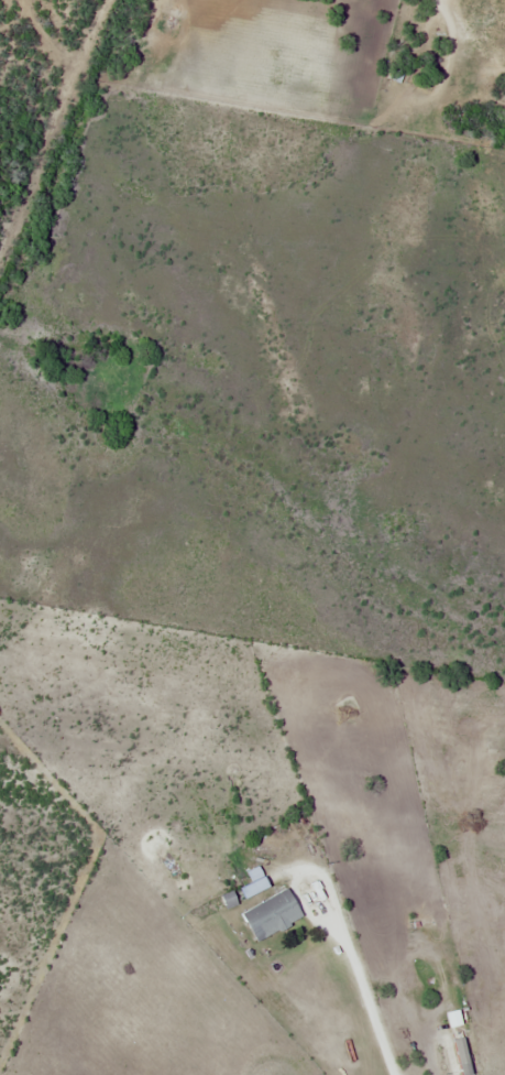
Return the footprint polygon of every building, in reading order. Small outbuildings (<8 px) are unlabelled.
[(252,884),(241,889),(245,899),(270,888),(260,867),(247,873),(252,884)] [(241,913),(247,927),(257,923),(264,938),(303,919),(289,890),(241,913)]
